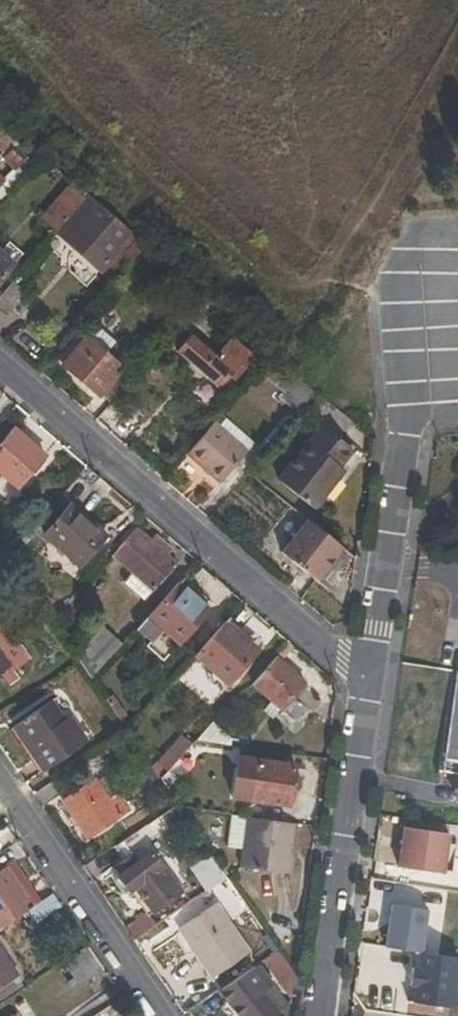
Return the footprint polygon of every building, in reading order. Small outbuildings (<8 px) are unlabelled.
[(4,160),(13,171),(17,164),(28,173),(38,160),(0,126),(0,147),(4,150),(0,154),(0,162),(4,160)] [(13,171),(3,181),(0,185),(0,201),(1,203),(28,173),(17,164),(13,171)] [(39,221),(53,234),(57,229),(75,210),(84,199),(68,186),(39,221)] [(84,199),(75,210),(57,229),(70,240),(68,243),(102,272),(134,234),(88,195),(84,199)] [(138,239),(126,253),(133,259),(146,245),(138,239)] [(123,250),(104,273),(113,282),(133,259),(126,253),(123,250)] [(14,267),(0,254),(0,283),(14,267)] [(13,282),(0,297),(0,312),(6,317),(27,293),(13,282)] [(99,397),(102,394),(110,401),(115,396),(131,376),(106,353),(115,342),(97,326),(62,366),(99,397)] [(203,377),(196,385),(211,398),(230,376),(235,380),(253,358),(231,339),(216,357),(190,335),(176,353),(203,377)] [(260,368),(304,407),(316,393),(272,355),(260,368)] [(115,396),(110,401),(95,419),(107,429),(126,406),(115,396)] [(248,451),(214,422),(186,455),(219,484),(248,451)] [(322,425),(278,480),(315,510),(345,471),(341,466),(353,452),(322,425)] [(15,429),(0,446),(0,473),(17,489),(45,455),(15,429)] [(254,478),(248,472),(237,485),(244,490),(254,478)] [(92,522),(71,504),(67,507),(88,527),(92,522)] [(92,522),(88,527),(67,507),(43,535),(80,568),(108,536),(92,522)] [(280,551),(329,591),(356,559),(307,519),(280,551)] [(155,536),(150,541),(136,528),(112,556),(131,574),(124,582),(144,601),(177,564),(166,553),(170,549),(155,536)] [(179,645),(209,611),(177,583),(137,629),(151,642),(162,630),(179,645)] [(76,659),(92,680),(123,645),(95,620),(70,650),(76,659)] [(239,639),(241,636),(224,620),(193,655),(213,673),(225,683),(228,685),(256,654),(239,639)] [(0,650),(0,675),(1,674),(10,686),(19,679),(0,650)] [(274,719),(305,684),(275,658),(252,685),(274,704),(266,713),(274,719)] [(207,680),(219,690),(225,683),(213,673),(207,680)] [(50,701),(12,728),(42,773),(88,743),(70,716),(64,720),(50,701)] [(228,733),(202,729),(193,739),(212,742),(227,745),(228,733)] [(159,779),(168,792),(212,742),(193,739),(159,779)] [(149,784),(158,778),(140,752),(131,758),(149,784)] [(89,776),(101,768),(92,755),(79,763),(89,776)] [(238,757),(232,798),(289,806),(294,765),(238,757)] [(129,810),(103,773),(60,802),(86,839),(129,810)] [(63,793),(54,781),(33,795),(42,808),(63,793)] [(239,866),(291,874),(297,825),(246,817),(239,866)] [(156,837),(147,824),(122,842),(131,856),(156,837)] [(451,834),(403,827),(398,866),(445,873),(451,834)] [(152,851),(136,863),(131,856),(112,869),(117,876),(113,879),(124,895),(135,888),(153,915),(182,895),(152,851)] [(198,873),(208,889),(227,877),(215,860),(198,873)] [(28,909),(30,907),(3,869),(0,870),(0,928),(28,909)] [(36,922),(60,907),(51,893),(30,907),(28,909),(36,922)] [(248,953),(215,904),(178,930),(211,978),(248,953)] [(392,905),(386,946),(424,951),(430,910),(392,905)] [(147,919),(144,914),(125,927),(134,941),(157,925),(151,916),(147,919)] [(73,989),(103,969),(86,945),(62,961),(74,978),(68,983),(73,989)] [(289,1014),(295,976),(278,951),(253,968),(254,970),(236,986),(261,1015),(279,1015),(282,1013),(289,1014)] [(16,976),(0,952),(0,988),(13,979),(16,976)] [(421,954),(419,969),(413,968),(410,988),(416,989),(414,1001),(454,1007),(457,977),(457,960),(421,954)] [(19,988),(13,979),(0,988),(0,1001),(19,988)] [(207,1015),(230,999),(223,988),(199,1005),(207,1015)]
